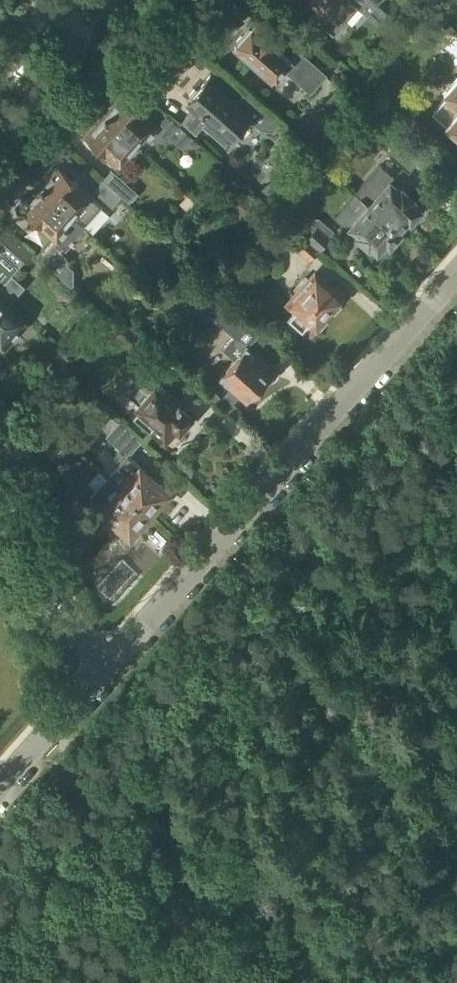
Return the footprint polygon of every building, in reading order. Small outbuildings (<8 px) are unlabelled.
[(378,4),(374,0),(292,0),(306,13),(307,12),(332,35),(358,8),(378,26),(389,14),(378,4)] [(290,61),(253,27),(235,48),(271,81),(282,70),(308,94),(324,76),(298,52),(290,61)] [(202,126),(224,146),(248,119),(260,130),(272,132),(279,124),(244,93),(233,104),(217,90),(222,85),(210,75),(197,89),(194,89),(188,95),(189,98),(187,101),(187,102),(188,101),(194,107),(181,122),(195,135),(202,126)] [(456,77),(442,94),(446,97),(432,112),(446,125),(444,127),(446,129),(447,133),(454,140),(456,140),(456,77)] [(156,126),(121,95),(102,116),(133,144),(144,132),(154,141),(162,141),(167,136),(179,147),(196,146),(199,144),(167,114),(156,126)] [(115,164),(133,144),(102,116),(84,137),(115,164)] [(377,164),(353,191),(358,195),(356,197),(398,233),(419,208),(411,201),(413,199),(398,186),(396,187),(388,180),(391,176),(377,164)] [(57,167),(39,188),(70,215),(71,216),(74,219),(82,226),(82,225),(100,206),(57,167)] [(102,179),(121,196),(128,203),(137,193),(111,169),(102,179)] [(111,207),(121,196),(102,179),(93,190),(111,207)] [(240,220),(258,201),(239,184),(222,203),(240,220)] [(25,213),(53,237),(37,255),(71,285),(73,283),(73,269),(66,263),(66,257),(59,250),(61,247),(64,250),(85,228),(82,225),(82,226),(74,219),(71,216),(70,215),(39,188),(37,189),(37,188),(27,199),(26,197),(18,198),(14,203),(14,211),(17,213),(25,213)] [(339,216),(348,225),(355,232),(353,235),(366,247),(369,243),(376,251),(384,243),(387,245),(398,233),(356,197),(347,207),(339,216)] [(329,237),(334,232),(319,218),(304,219),(295,229),(299,233),(290,242),(298,249),(297,250),(309,261),(330,238),(329,237)] [(15,267),(29,252),(5,230),(0,235),(0,253),(15,267)] [(15,267),(0,253),(0,284),(4,280),(10,273),(15,267)] [(322,276),(318,276),(313,272),(287,302),(295,310),(288,317),(302,329),(308,322),(315,328),(318,325),(321,325),(326,320),(326,316),(332,309),(335,309),(340,304),(340,300),(342,298),(340,296),(344,292),(335,285),(332,289),(325,283),(325,279),(322,276)] [(7,305),(24,286),(11,274),(5,281),(4,280),(0,284),(0,343),(2,345),(25,321),(7,305)] [(221,323),(233,334),(245,345),(259,330),(234,307),(221,323)] [(106,328),(129,348),(139,336),(116,316),(106,328)] [(219,375),(246,399),(265,377),(266,378),(269,378),(271,377),(272,376),(273,374),(273,372),(273,370),(272,369),(245,345),(233,334),(223,346),(235,357),(219,375)] [(72,364),(85,349),(73,339),(60,354),(72,364)] [(138,404),(135,407),(143,414),(137,421),(150,432),(154,428),(155,427),(168,438),(176,429),(177,430),(179,432),(191,418),(177,405),(180,402),(168,392),(167,390),(170,387),(168,385),(153,372),(142,384),(139,380),(127,394),(138,403),(138,404)] [(150,514),(170,492),(127,454),(140,441),(118,422),(105,437),(119,448),(115,452),(114,457),(120,463),(108,475),(150,514)] [(53,457),(68,440),(58,432),(44,448),(53,457)] [(130,537),(150,514),(108,475),(97,488),(90,496),(91,502),(130,537)]
